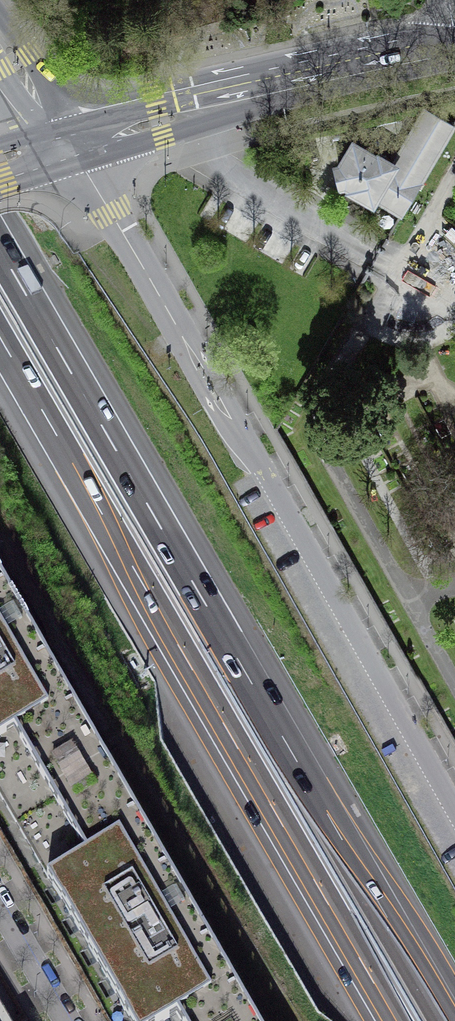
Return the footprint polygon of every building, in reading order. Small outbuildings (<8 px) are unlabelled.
[(370,206),(374,200),(400,215),(401,216),(454,125),(453,124),(425,108),(394,161),(373,149),(372,151),(347,136),(340,148),(335,157),(331,158),(337,182),(341,181),(344,183),(341,188),(370,206)] [(0,583),(0,810),(123,1020),(177,1020),(186,1016),(188,1020),(254,1020),(0,583)] [(0,991),(0,1020),(18,1020),(0,991)]
